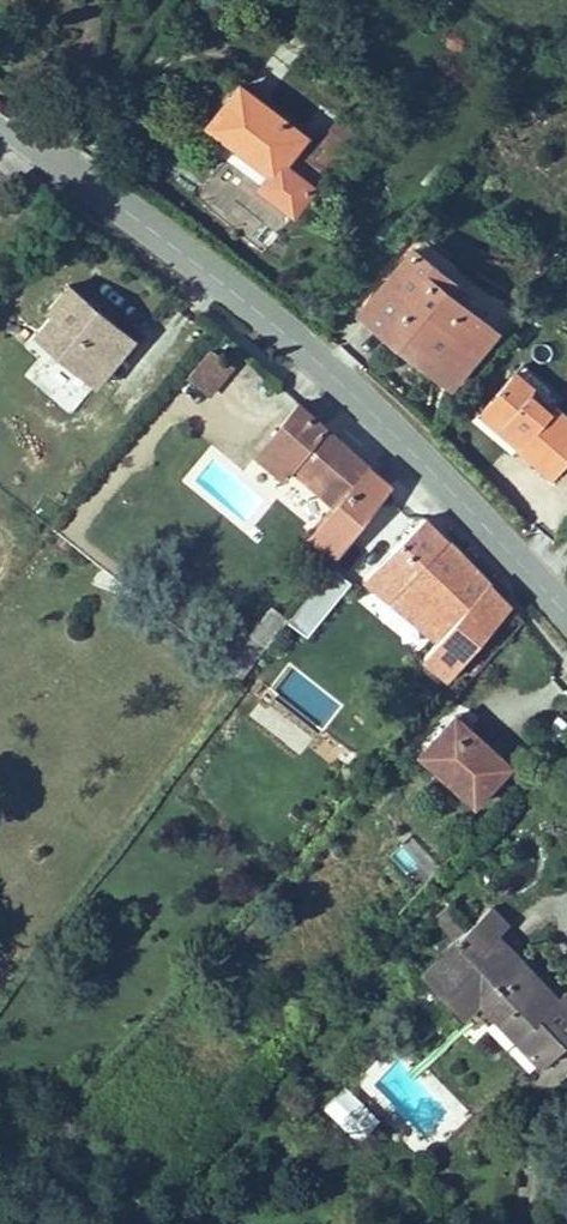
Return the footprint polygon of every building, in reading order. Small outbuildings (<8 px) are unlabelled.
[(321,118),(250,73),(221,118),(283,158),(275,171),(311,194),(330,165),(302,148),(321,118)] [(348,135),(321,118),(302,148),(330,165),(348,135)] [(448,273),(458,258),(434,241),(385,308),(476,373),(514,320),(484,299),(448,273)] [(494,284),(458,258),(448,273),(484,299),(494,284)] [(134,344),(65,286),(41,315),(47,320),(30,341),(93,394),(134,344)] [(185,380),(210,399),(233,368),(208,349),(185,380)] [(531,377),(566,402),(566,400),(566,386),(539,367),(531,377)] [(261,373),(230,411),(309,483),(334,458),(323,446),(329,437),(261,373)] [(531,377),(503,418),(539,442),(532,452),(566,476),(566,475),(566,403),(566,402),(531,377)] [(539,442),(503,418),(490,437),(526,461),(532,452),(539,442)] [(338,528),(362,553),(374,542),(417,587),(404,599),(388,612),(413,645),(480,585),(387,486),(338,528)] [(374,542),(362,553),(404,599),(417,587),(374,542)] [(303,638),(351,586),(331,567),(283,620),(303,638)] [(456,716),(414,763),(474,817),(517,769),(456,716)] [(416,978),(463,1025),(476,1012),(539,1076),(566,1048),(566,989),(555,1001),(496,940),(508,929),(487,908),(416,978)] [(357,1144),(380,1121),(345,1087),(322,1110),(357,1144)]
